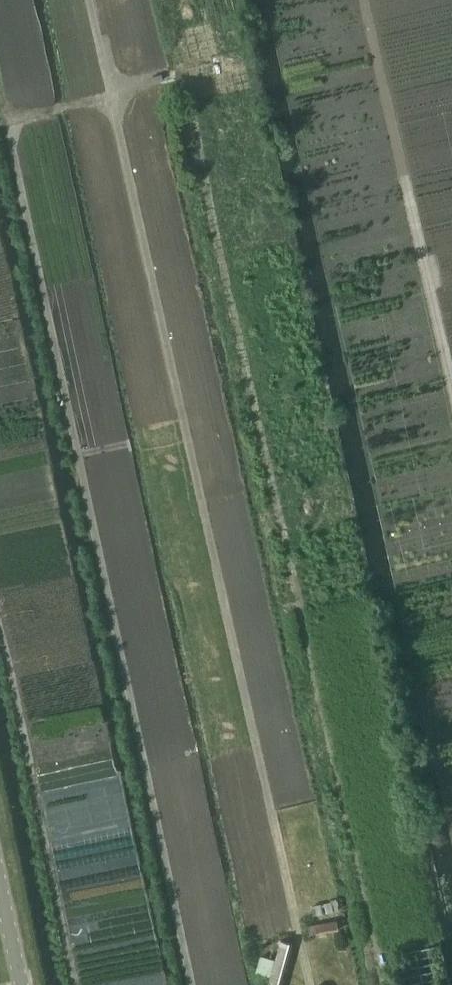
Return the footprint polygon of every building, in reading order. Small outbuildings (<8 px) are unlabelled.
[(310,906),(312,917),(334,912),(331,901),(310,906)] [(307,926),(309,936),(339,930),(337,920),(307,926)] [(292,944),(280,941),(268,984),(281,984),(292,944)]
